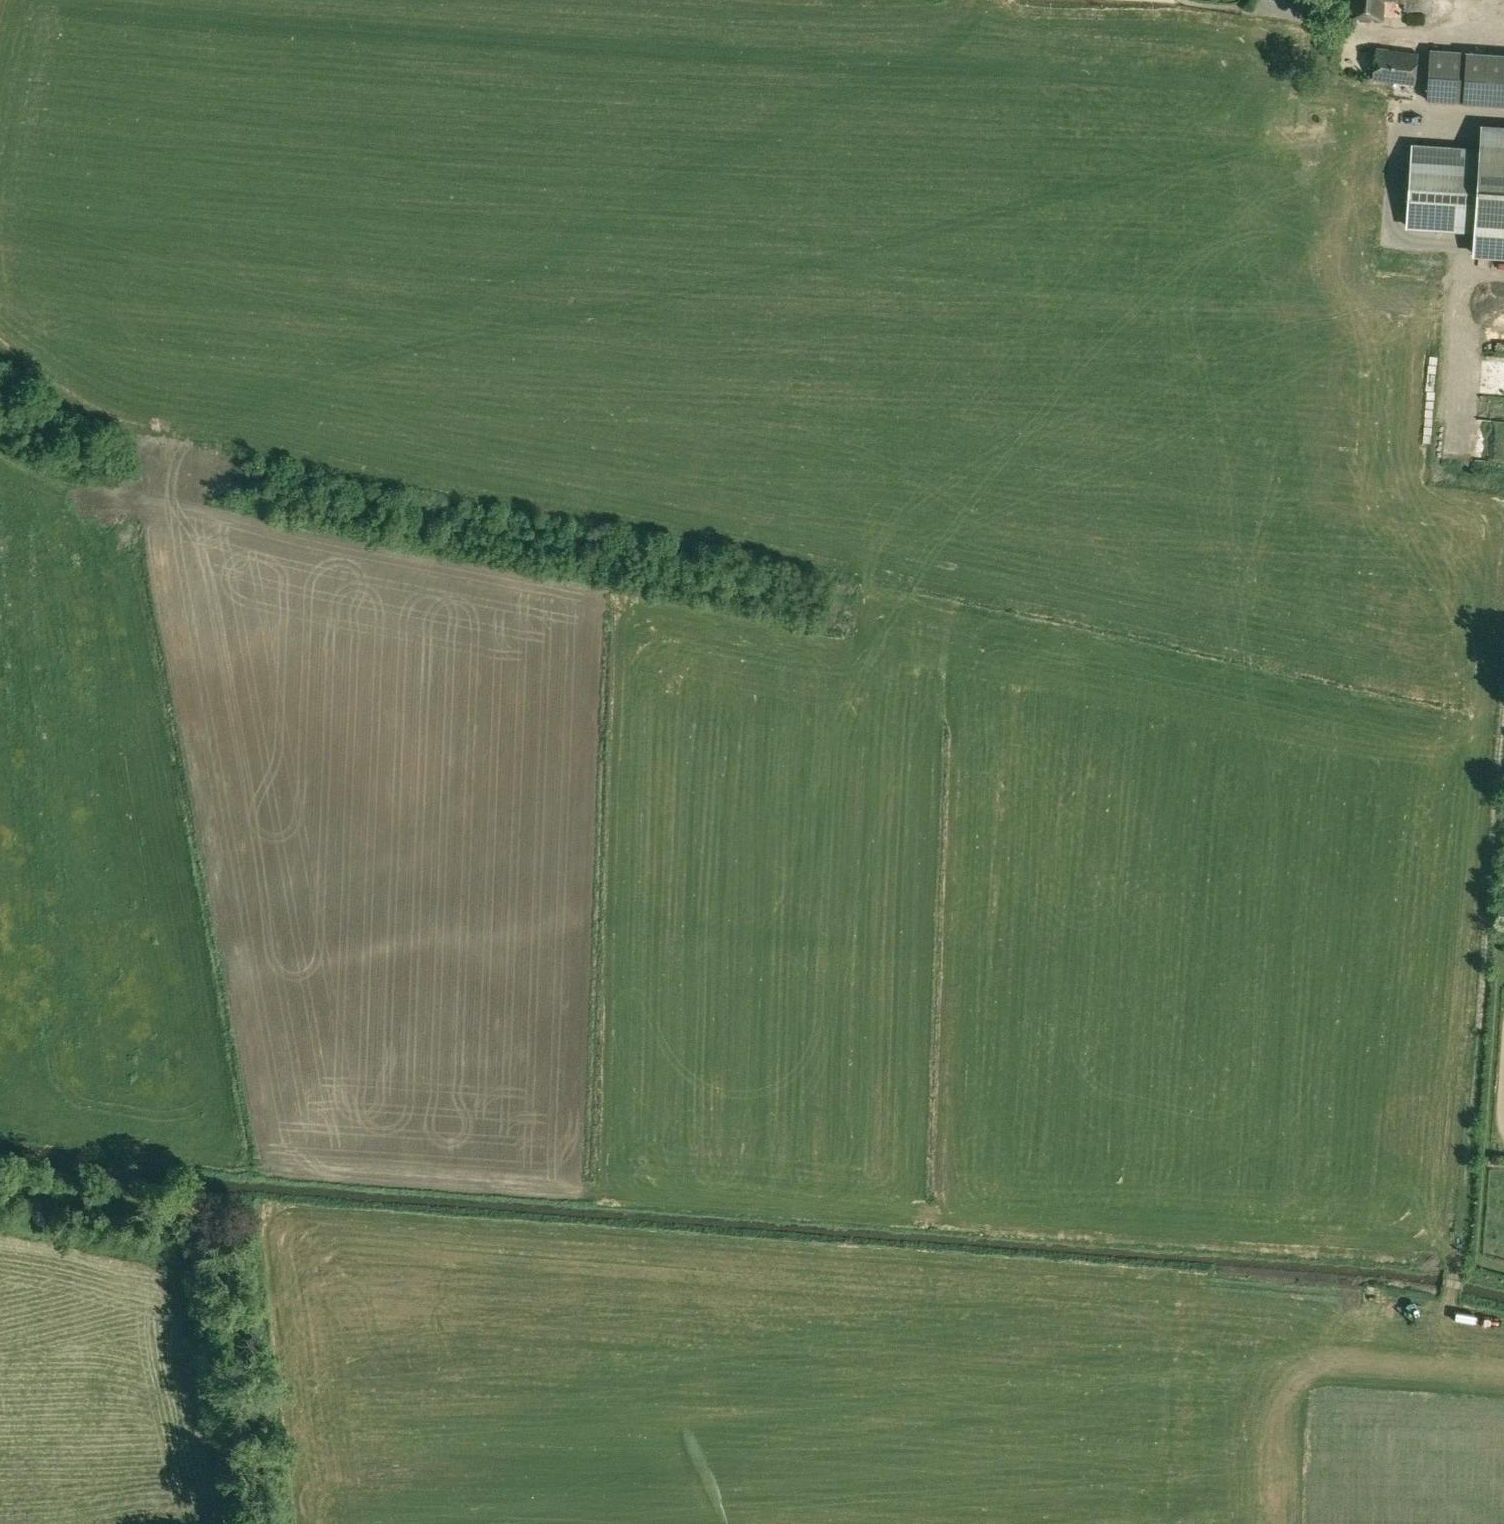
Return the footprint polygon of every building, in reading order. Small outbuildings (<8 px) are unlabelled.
[(1349,17),(1382,19),(1382,18),(1404,18),(1405,9),(1429,10),(1430,0),(1350,0),(1349,17)] [(1419,52),(1375,47),(1372,79),(1415,84),(1416,71),(1429,72),(1427,100),(1503,106),(1503,54),(1430,49),(1430,53),(1419,52)] [(1473,252),(1503,254),(1503,126),(1482,124),(1480,150),(1412,146),(1407,225),(1475,230),(1473,252)]
